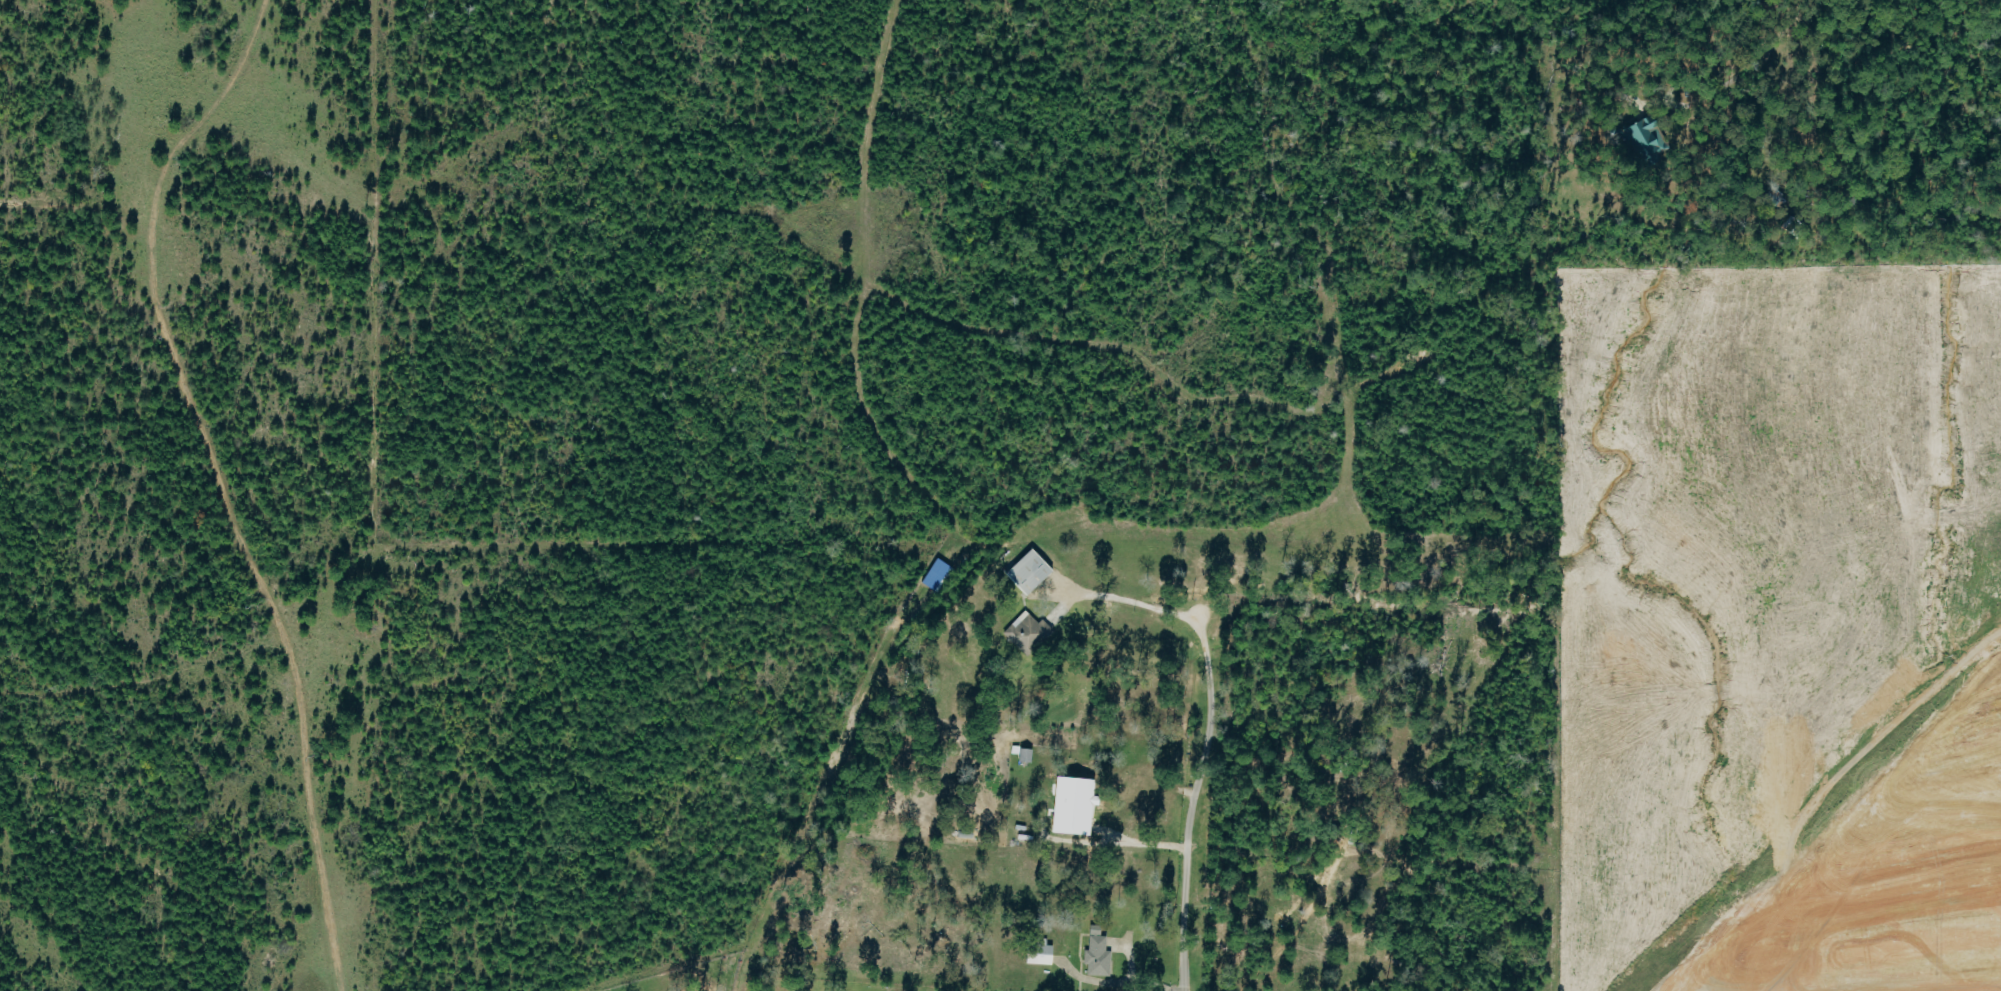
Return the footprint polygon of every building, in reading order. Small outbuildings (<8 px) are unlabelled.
[(1625,125),(1634,162),(1664,155),(1656,118),(1625,125)] [(1028,597),(1055,572),(1034,549),(1007,574),(1028,597)] [(923,584),(939,593),(953,567),(936,559),(923,584)] [(1004,632),(1027,656),(1054,631),(1043,619),(1039,623),(1027,611),(1004,632)] [(1032,763),(1034,750),(1021,748),(1020,762),(1032,763)] [(1054,834),(1093,836),(1094,805),(1100,806),(1101,797),(1096,797),(1097,780),(1057,778),(1054,834)] [(1112,951),(1107,951),(1107,936),(1102,936),(1103,926),(1091,925),(1090,950),(1085,950),(1085,965),(1089,965),(1088,976),(1112,976),(1112,951)] [(1054,946),(1048,946),(1048,939),(1030,938),(1029,964),(1053,965),(1054,946)]
